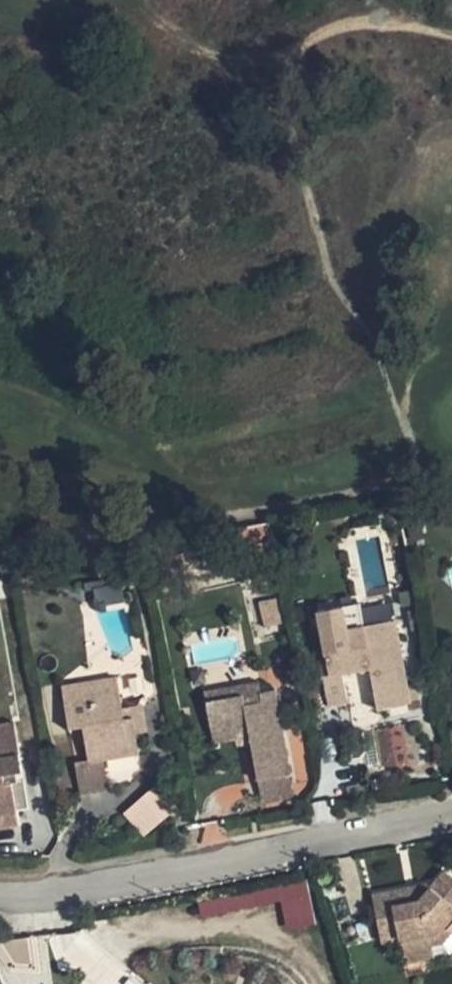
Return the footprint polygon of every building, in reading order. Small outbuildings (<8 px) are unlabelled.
[(283,517),(270,520),(273,535),(287,532),(283,517)] [(107,606),(109,606),(124,603),(119,577),(107,579),(108,584),(105,585),(103,579),(85,582),(86,590),(94,589),(96,599),(94,599),(96,610),(100,610),(101,613),(108,611),(107,606)] [(262,628),(281,625),(275,597),(256,601),(262,628)] [(320,666),(327,703),(343,700),(339,674),(360,670),(370,668),(371,676),(377,710),(410,704),(409,699),(407,684),(398,636),(388,637),(386,621),(364,625),(362,615),(339,619),(337,609),(318,612),(327,664),(320,666)] [(395,620),(386,621),(388,637),(398,636),(395,620)] [(360,670),(361,678),(371,676),(370,668),(360,670)] [(124,718),(118,678),(88,682),(89,692),(63,696),(69,730),(83,728),(88,761),(75,763),(80,795),(109,791),(104,760),(140,755),(134,717),(124,718)] [(89,692),(88,682),(62,687),(63,696),(89,692)] [(239,695),(205,701),(213,743),(235,739),(234,736),(249,733),(251,744),(257,780),(259,780),(263,802),(294,797),(275,689),(261,691),(260,682),(238,686),(239,695)] [(407,684),(409,699),(419,697),(416,683),(407,684)] [(204,692),(205,701),(239,695),(238,686),(204,692)] [(16,727),(0,730),(0,838),(20,834),(12,783),(5,784),(4,774),(23,771),(16,727)] [(234,736),(235,739),(236,746),(251,744),(249,733),(234,736)] [(138,758),(117,760),(118,774),(140,772),(138,758)] [(24,781),(23,771),(4,774),(5,784),(12,783),(24,781)] [(122,813),(144,837),(171,812),(150,788),(122,813)] [(356,894),(366,939),(382,937),(385,947),(415,942),(414,935),(433,928),(439,923),(448,933),(451,928),(451,903),(451,901),(451,883),(436,868),(419,887),(415,883),(410,889),(413,898),(391,903),(388,889),(356,894)] [(200,918),(279,903),(285,931),(316,925),(307,881),(197,902),(200,918)] [(385,947),(387,963),(442,954),(443,956),(451,951),(451,938),(448,933),(439,923),(433,928),(414,935),(415,942),(385,947)]
